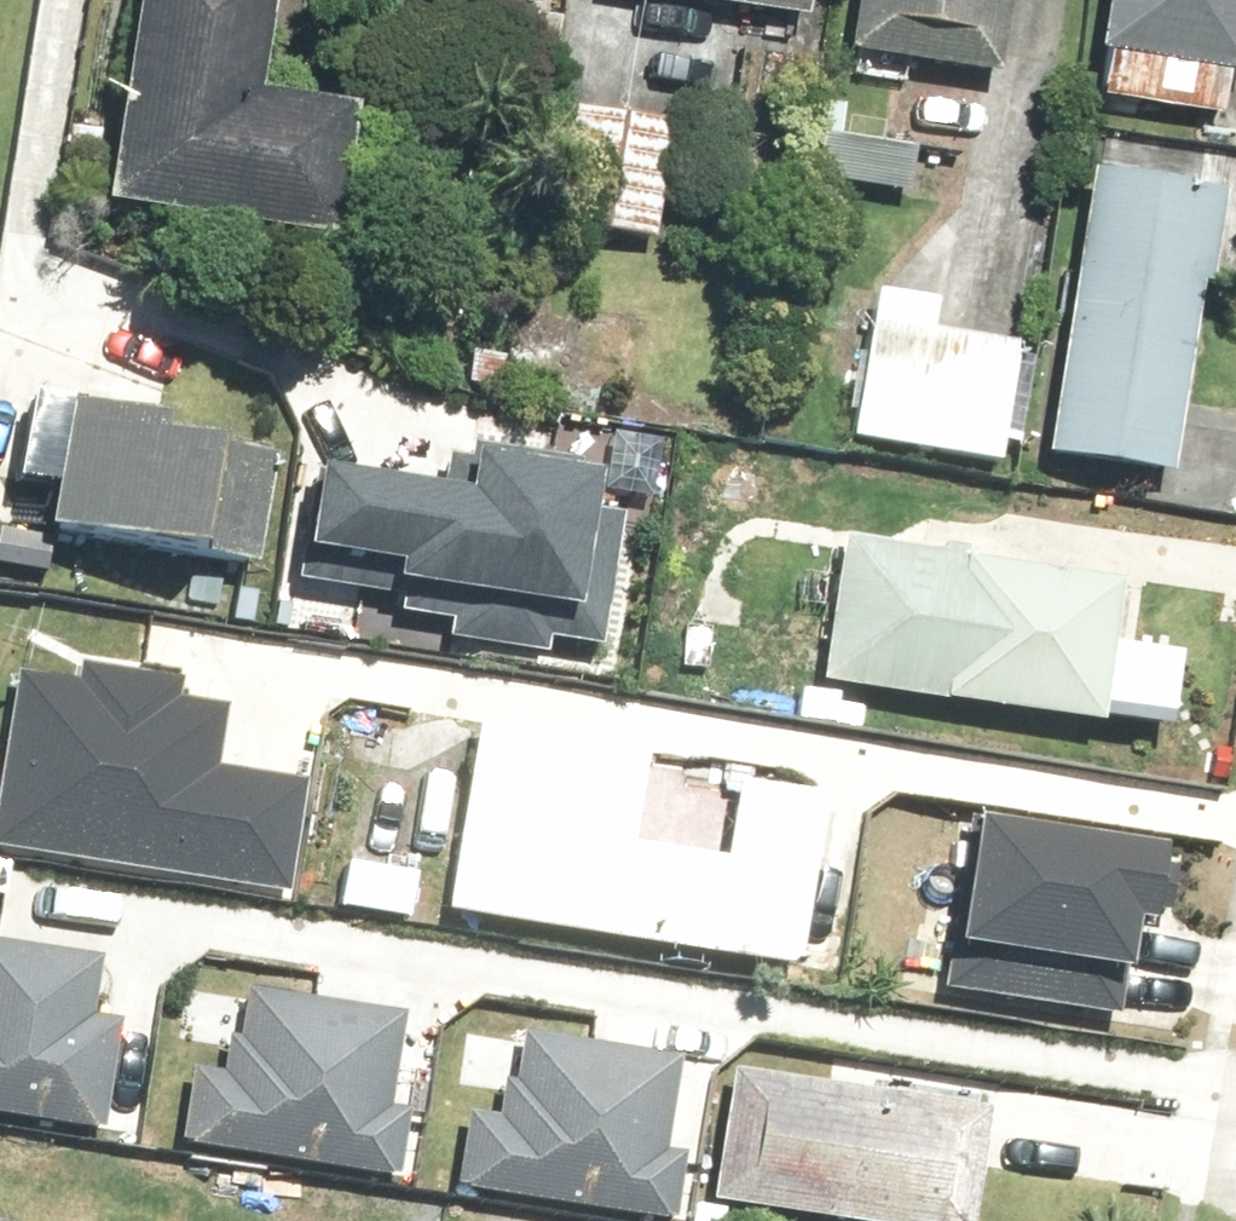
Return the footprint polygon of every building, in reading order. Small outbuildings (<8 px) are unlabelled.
[(318,244),(339,111),(241,96),(256,0),(119,0),(87,208),(318,244)] [(792,15),(794,0),(669,0),(792,15)] [(991,0),(843,0),(835,48),(979,72),(991,0)] [(1087,52),(1095,53),(1089,99),(1211,115),(1216,71),(1235,73),(1235,0),(1094,0),(1087,52)] [(570,106),(550,225),(647,241),(667,122),(570,106)] [(811,178),(902,193),(909,150),(818,135),(811,178)] [(1217,194),(1085,173),(1040,455),(1162,475),(1192,282),(1203,284),(1217,194)] [(867,293),(843,439),(995,464),(1015,344),(924,329),(929,303),(867,293)] [(33,533),(247,566),(264,457),(143,438),(147,416),(19,396),(10,455),(44,461),(33,533)] [(314,469),(302,544),(380,556),(374,594),(451,606),(446,635),(548,651),(550,636),(598,643),(620,506),(582,500),(588,467),(448,445),(441,489),(314,469)] [(836,537),(813,684),(1090,728),(1113,580),(836,537)] [(281,896),(299,783),(210,769),(219,708),(171,700),(174,681),(72,665),(69,684),(8,674),(0,725),(0,852),(281,896)] [(470,725),(439,913),(785,969),(814,796),(728,782),(718,841),(660,831),(657,849),(623,843),(638,752),(470,725)] [(1155,851),(963,818),(954,868),(938,865),(928,924),(944,927),(934,987),(1112,1017),(1128,926),(1142,928),(1145,910),(1159,913),(1167,869),(1152,867),(1155,851)] [(93,958),(0,943),(0,1118),(95,1133),(113,1021),(84,1016),(93,958)] [(214,1073),(196,1070),(197,1059),(150,1052),(135,1149),(182,1156),(184,1146),(390,1179),(401,1110),(382,1108),(397,1014),(240,989),(233,1038),(220,1036),(214,1073)] [(461,1112),(449,1185),(460,1186),(459,1191),(649,1220),(666,1220),(676,1155),(657,1152),(672,1059),(516,1034),(508,1083),(496,1081),(490,1117),(461,1112)] [(704,1202),(815,1220),(963,1220),(981,1113),(727,1070),(704,1202)]
